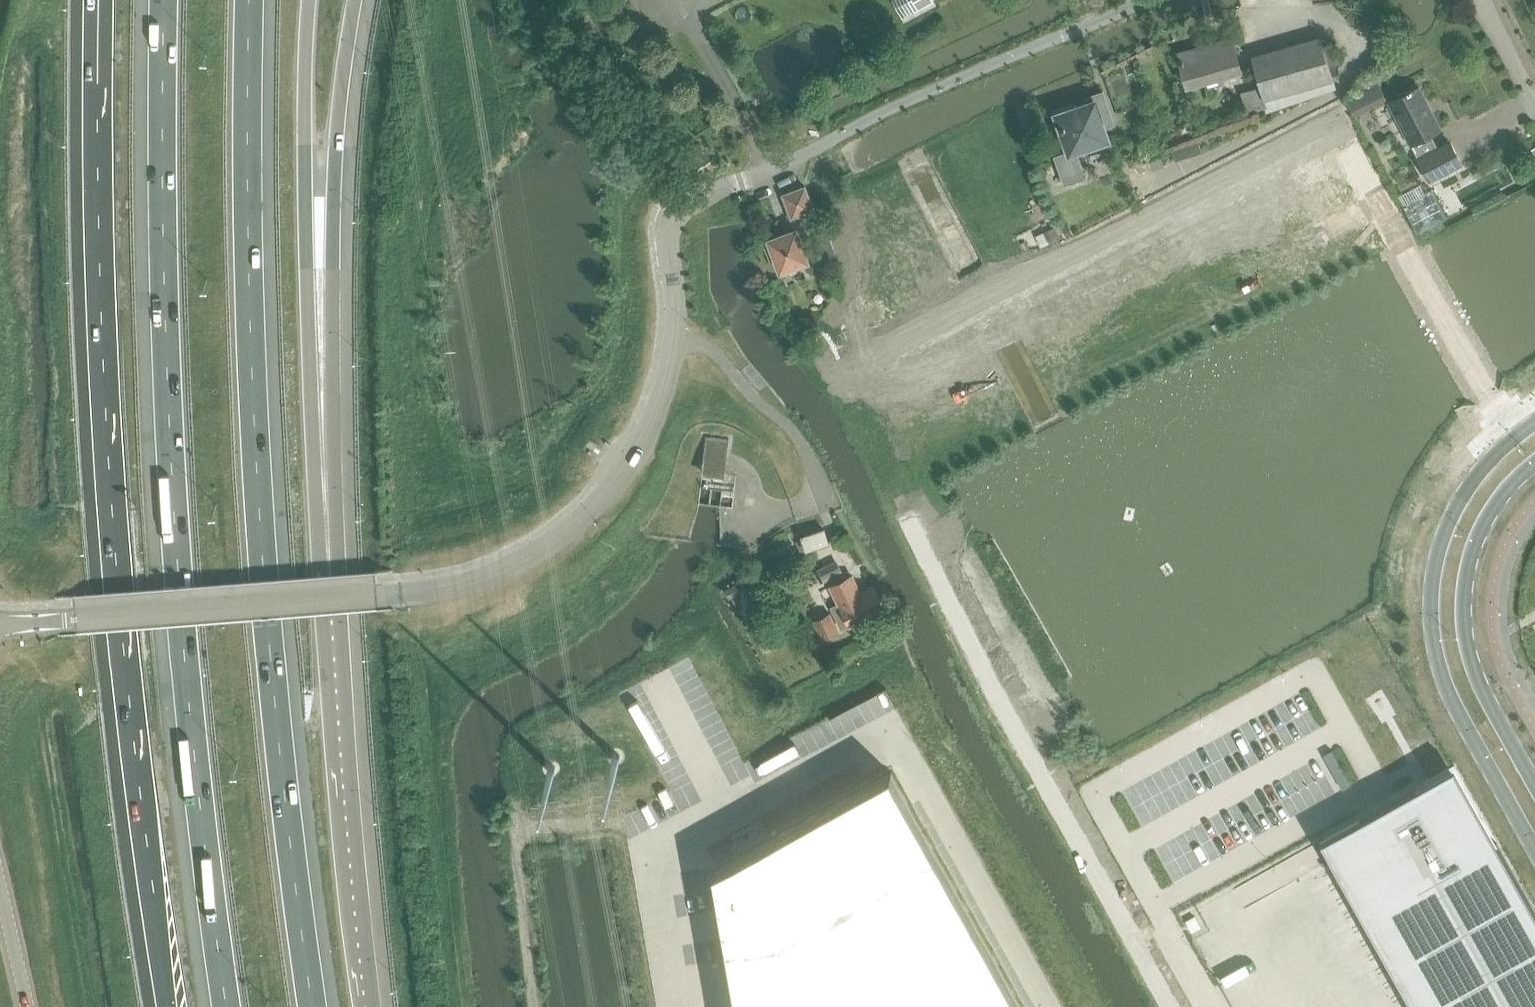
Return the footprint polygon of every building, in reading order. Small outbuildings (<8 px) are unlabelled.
[(933,0),(909,0),(915,11),(933,1),(933,0)] [(1320,38),(1251,59),(1260,89),(1265,108),(1267,112),(1335,89),(1332,81),(1328,66),(1342,63),(1337,43),(1322,47),(1320,38)] [(1188,86),(1241,71),(1232,39),(1179,54),(1188,86)] [(1376,77),(1365,83),(1368,88),(1378,82),(1376,77)] [(1409,146),(1411,145),(1417,157),(1430,182),(1463,165),(1451,140),(1437,147),(1431,135),(1436,132),(1424,107),(1426,106),(1417,87),(1387,103),(1409,146)] [(1260,89),(1242,94),(1248,113),(1265,108),(1260,89)] [(1069,151),(1055,156),(1065,185),(1086,177),(1076,150),(1109,139),(1105,128),(1116,125),(1104,91),(1086,97),(1088,103),(1056,113),(1069,151)] [(1187,123),(1178,126),(1180,130),(1182,135),(1190,131),(1187,123)] [(1180,130),(1169,135),(1173,143),(1183,139),(1182,135),(1180,130)] [(1198,141),(1171,150),(1175,160),(1202,152),(1198,142),(1198,141)] [(1160,154),(1147,158),(1147,160),(1151,170),(1164,166),(1160,154)] [(1147,160),(1135,164),(1138,174),(1151,170),(1147,160)] [(793,218),(814,210),(806,187),(784,195),(793,218)] [(1432,189),(1404,203),(1418,232),(1446,218),(1432,189)] [(1068,224),(1060,227),(1065,238),(1072,234),(1068,224)] [(1054,228),(1043,234),(1047,243),(1059,238),(1054,228)] [(780,271),(808,260),(797,231),(787,235),(782,235),(777,239),(769,242),(766,243),(772,259),(775,258),(780,271)] [(1029,249),(1025,240),(1019,243),(1023,252),(1029,249)] [(706,436),(702,472),(725,475),(730,439),(706,436)] [(829,542),(825,529),(803,536),(807,550),(829,542)] [(883,612),(885,611),(875,590),(872,591),(871,589),(860,595),(853,580),(832,590),(843,611),(834,616),(843,634),(883,613),(883,612)] [(737,584),(727,589),(730,597),(741,591),(737,584)] [(840,631),(831,611),(813,620),(822,639),(840,631)] [(612,757),(612,758),(613,758),(613,759),(613,760),(614,760),(614,761),(615,761),(615,762),(616,762),(617,762),(618,762),(618,761),(619,761),(620,761),(620,760),(621,760),(621,759),(621,758),(621,757),(621,756),(621,755),(620,755),(620,754),(619,754),(619,753),(618,753),(617,753),(616,753),(615,753),(614,753),(614,754),(613,754),(613,755),(613,756),(612,756),(612,757)] [(548,769),(548,770),(548,771),(549,771),(549,772),(550,772),(550,773),(551,773),(552,773),(553,773),(554,773),(555,773),(555,772),(556,772),(556,771),(556,770),(557,770),(557,769),(557,768),(557,767),(556,767),(556,766),(555,766),(555,765),(554,765),(553,764),(552,764),(551,764),(551,765),(550,765),(549,765),(549,766),(548,766),(548,767),(548,768),(548,769)] [(1321,840),(1414,1006),(1534,1006),(1534,909),(1497,841),(1454,766),(1417,787),(1321,840)] [(713,871),(737,1006),(1023,1006),(892,772),(713,871)] [(1195,916),(1186,921),(1192,931),(1201,926),(1195,916)]
